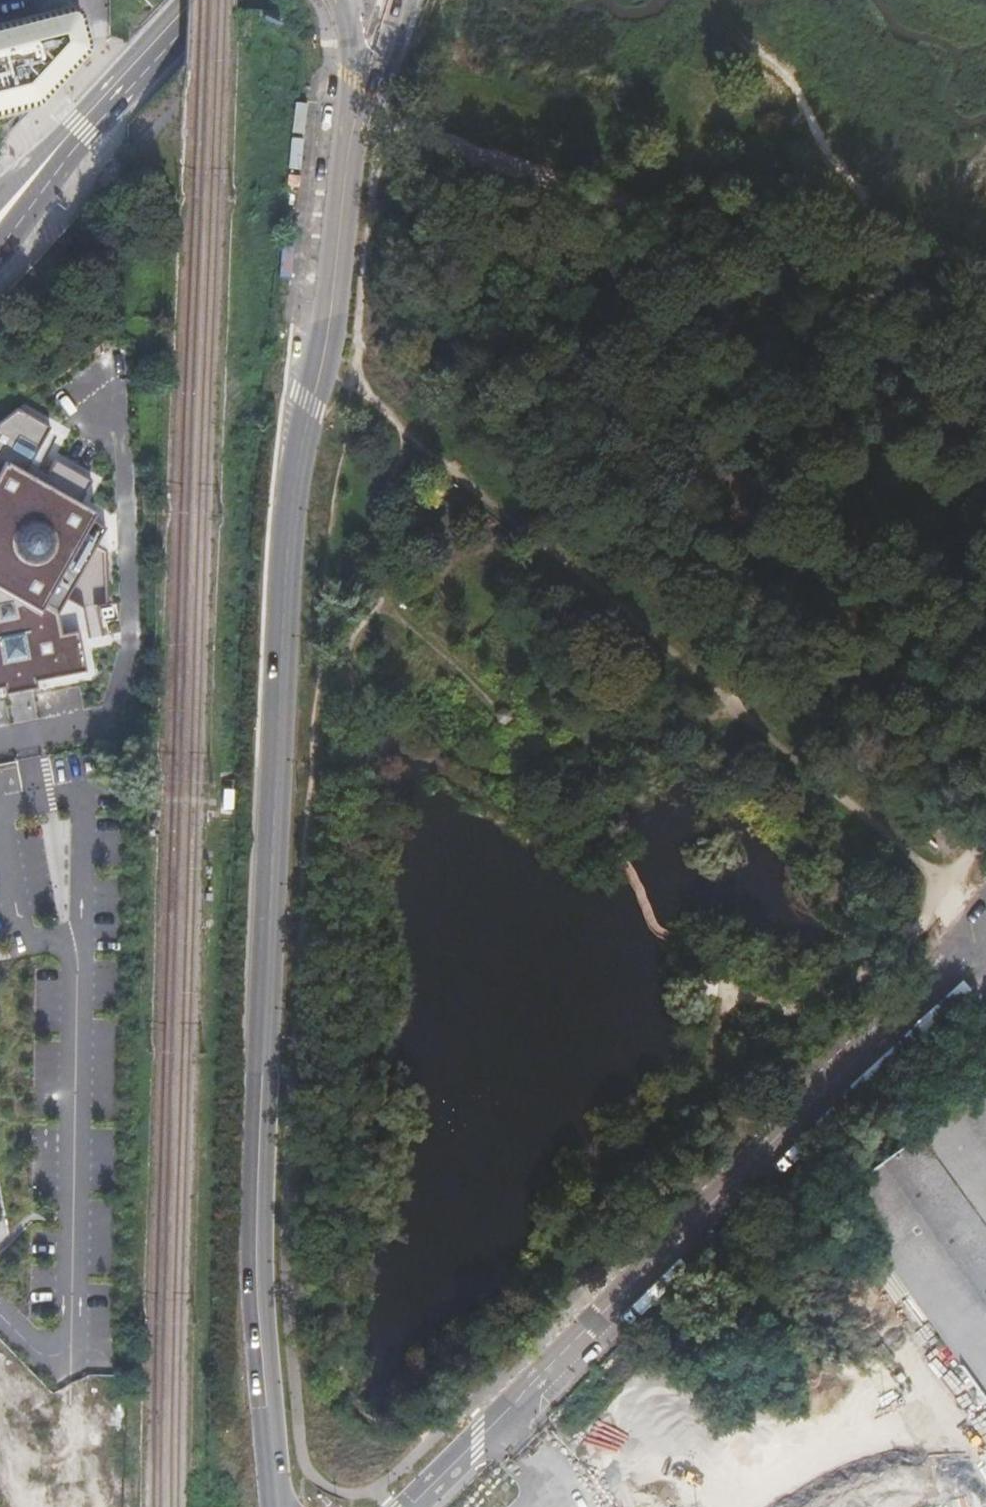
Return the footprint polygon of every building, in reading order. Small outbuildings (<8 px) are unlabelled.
[(30,110),(83,55),(70,8),(0,26),(0,117),(30,110)] [(2,689),(4,696),(37,689),(36,682),(85,672),(77,631),(61,634),(57,615),(97,545),(82,536),(94,514),(78,505),(92,482),(54,460),(40,484),(32,480),(56,437),(47,432),(50,428),(15,410),(0,422),(0,690),(2,689)] [(838,1192),(985,1399),(985,1085),(838,1192)]
